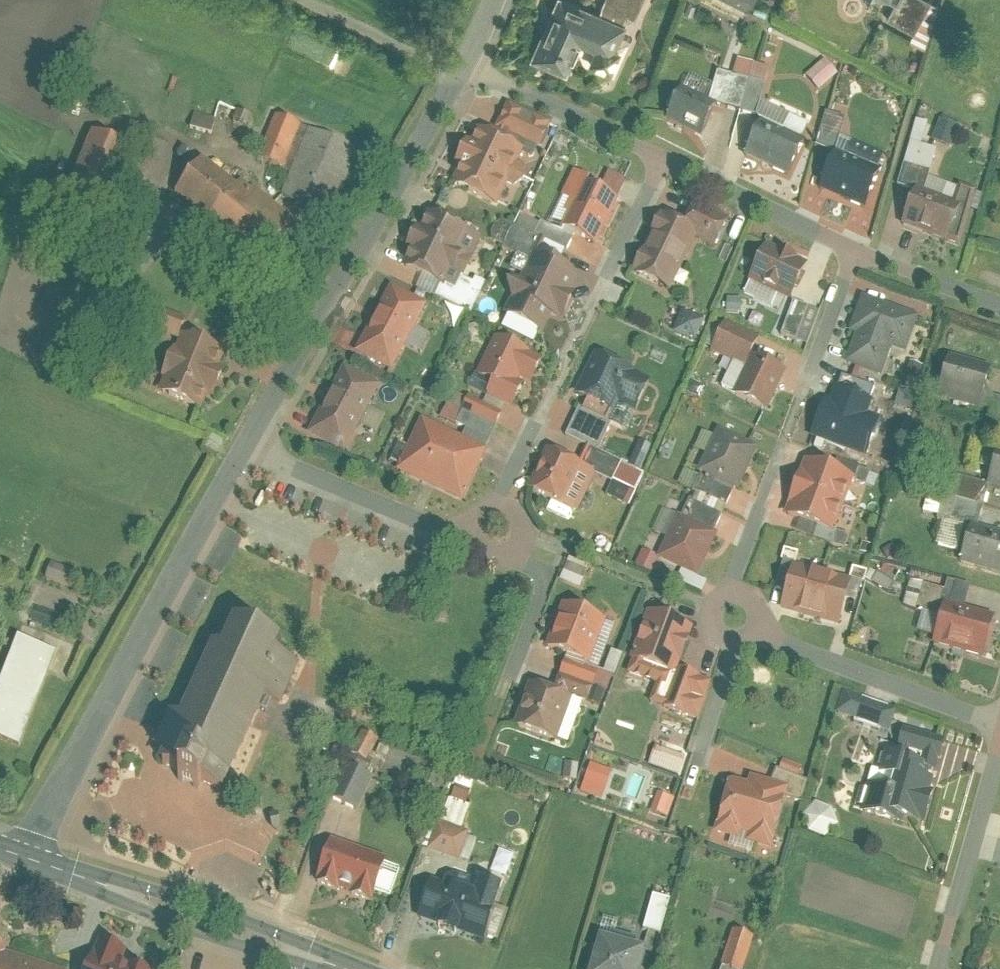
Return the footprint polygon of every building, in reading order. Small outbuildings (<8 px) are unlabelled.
[(530,60),(563,75),(576,45),(609,59),(623,27),(621,26),(598,16),(559,0),(556,0),(530,60)] [(598,16),(621,26),(625,17),(632,21),(641,0),(605,0),(598,16)] [(747,9),(752,0),(730,0),(747,9)] [(816,92),(836,75),(823,60),(803,77),(816,92)] [(749,86),(718,77),(710,107),(741,116),(749,86)] [(679,96),(666,126),(701,141),(714,111),(679,96)] [(551,126),(507,105),(496,128),(540,149),(551,126)] [(255,118),(238,111),(229,133),(246,140),(255,118)] [(217,120),(197,114),(192,129),(212,135),(217,120)] [(301,126),(275,116),(259,158),(284,168),(301,126)] [(949,152),(956,132),(938,126),(931,145),(949,152)] [(359,149),(309,129),(281,200),(331,219),(359,149)] [(758,129),(744,161),(786,181),(801,149),(758,129)] [(522,152),(480,132),(470,152),(463,149),(456,164),(463,167),(454,187),(496,207),(506,184),(515,188),(524,169),(516,165),(522,152)] [(118,147),(90,135),(69,188),(97,199),(118,147)] [(818,192),(862,211),(876,179),(832,160),(818,192)] [(203,162),(177,195),(257,259),(290,217),(244,182),(238,189),(203,162)] [(625,181),(609,174),(600,194),(615,201),(625,181)] [(592,249),(615,201),(600,194),(582,185),(559,233),(573,240),(592,249)] [(913,197),(901,230),(945,245),(957,212),(913,197)] [(717,242),(727,220),(694,205),(684,227),(695,232),(717,242)] [(684,227),(659,215),(632,273),(669,290),(695,232),(684,227)] [(480,240),(430,216),(405,268),(440,285),(455,292),(461,279),(480,240)] [(566,254),(573,240),(559,233),(542,225),(535,239),(543,243),(566,254)] [(535,239),(514,229),(506,247),(535,261),(537,256),(543,243),(535,239)] [(806,264),(767,247),(751,282),(790,300),(806,264)] [(571,272),(537,256),(535,261),(524,283),(515,279),(505,299),(514,303),(508,317),(542,333),(550,316),(563,322),(582,284),(568,277),(571,272)] [(435,297),(471,314),(483,289),(461,279),(455,292),(440,285),(435,297)] [(425,304),(391,288),(358,356),(392,372),(425,304)] [(843,361),(890,377),(911,311),(865,296),(843,361)] [(821,315),(794,304),(782,333),(809,344),(821,315)] [(185,325),(160,314),(152,334),(177,344),(185,325)] [(704,323),(684,314),(675,334),(695,343),(704,323)] [(760,339),(727,324),(715,351),(748,366),(752,357),(760,339)] [(225,353),(184,337),(176,356),(171,354),(161,379),(166,381),(160,394),(201,411),(206,398),(214,401),(224,375),(217,372),(225,353)] [(536,359),(495,340),(477,376),(490,383),(484,396),(512,409),(536,359)] [(648,378),(595,354),(576,396),(613,413),(618,402),(634,410),(648,378)] [(784,371),(752,357),(748,366),(735,394),(767,409),(784,371)] [(953,359),(940,400),(980,413),(993,372),(953,359)] [(377,385),(343,369),(311,437),(345,453),(377,385)] [(841,375),(819,443),(863,457),(885,390),(841,375)] [(453,395),(441,418),(454,425),(466,401),(453,395)] [(494,428),(501,415),(470,401),(464,413),(494,428)] [(610,427),(578,412),(568,433),(600,447),(610,427)] [(468,428),(462,439),(488,452),(498,430),(494,428),(464,413),(459,424),(468,428)] [(462,439),(422,420),(397,472),(463,503),(488,452),(462,439)] [(758,449),(718,431),(698,473),(738,491),(758,449)] [(597,473),(547,450),(527,492),(578,515),(597,473)] [(999,487),(999,458),(991,484),(999,487)] [(787,519),(836,534),(854,478),(806,463),(787,519)] [(643,474),(622,465),(614,482),(635,491),(643,474)] [(713,534),(721,516),(691,503),(683,520),(713,534)] [(683,520),(678,518),(659,560),(697,577),(716,536),(713,534),(683,520)] [(999,571),(999,539),(978,532),(969,561),(999,571)] [(567,560),(557,582),(577,591),(587,568),(567,560)] [(73,574),(52,564),(45,579),(67,588),(73,574)] [(783,613),(840,631),(855,586),(798,567),(783,613)] [(605,621),(563,606),(547,651),(589,666),(605,621)] [(933,643),(988,660),(999,625),(944,608),(933,643)] [(696,628),(650,612),(628,674),(658,685),(652,703),(667,708),(680,671),(696,628)] [(164,753),(157,771),(172,778),(168,788),(190,797),(194,786),(223,798),(263,699),(283,706),(299,666),(271,655),(276,643),(224,623),(213,650),(206,648),(177,720),(166,715),(152,748),(164,753)] [(13,636),(0,669),(0,739),(16,745),(52,651),(13,636)] [(599,675),(565,663),(560,676),(594,688),(599,675)] [(698,719),(711,683),(680,671),(667,708),(698,719)] [(594,688),(560,676),(554,692),(575,700),(588,704),(594,688)] [(532,684),(516,726),(559,742),(575,700),(554,692),(532,684)] [(896,708),(846,693),(839,716),(889,731),(896,708)] [(945,742),(905,730),(899,748),(924,756),(939,760),(945,742)] [(690,759),(672,753),(663,778),(682,785),(690,759)] [(939,760),(924,756),(921,767),(936,771),(939,760)] [(892,797),(887,815),(920,825),(936,771),(921,767),(903,761),(892,797)] [(586,766),(578,795),(601,801),(608,771),(586,766)] [(371,779),(346,769),(333,801),(357,811),(371,779)] [(808,781),(775,772),(772,786),(787,790),(785,796),(803,801),(808,781)] [(730,781),(716,833),(738,839),(740,831),(754,834),(752,842),(771,847),(785,796),(787,790),(772,786),(751,781),(749,786),(730,781)] [(872,791),(865,812),(886,819),(887,815),(892,797),(872,791)] [(654,816),(666,820),(671,801),(659,798),(654,816)] [(462,830),(468,807),(437,800),(432,823),(462,830)] [(838,821),(813,802),(797,823),(822,841),(838,821)] [(469,836),(440,826),(431,851),(460,862),(469,836)] [(385,861),(331,842),(317,882),(371,901),(385,861)] [(514,865),(491,858),(486,872),(509,879),(514,865)] [(435,883),(422,919),(485,941),(502,893),(462,879),(458,892),(435,883)] [(669,902),(652,897),(642,931),(659,936),(669,902)] [(729,932),(718,967),(723,968),(734,934),(729,932)] [(734,934),(724,968),(745,968),(753,940),(734,934)] [(99,935),(86,968),(138,968),(123,963),(130,947),(99,935)] [(599,942),(591,968),(640,968),(644,955),(599,942)] [(0,943),(0,968),(57,968),(5,953),(7,945),(0,943)]
